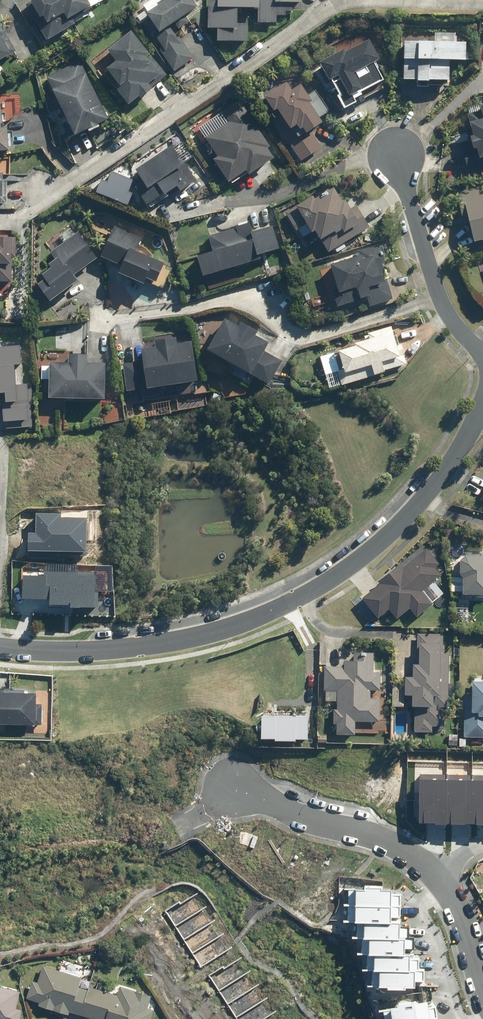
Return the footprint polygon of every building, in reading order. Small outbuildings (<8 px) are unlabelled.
[(41,40),(96,5),(92,0),(36,0),(22,9),(41,40)] [(203,4),(200,0),(167,0),(153,9),(154,10),(140,20),(174,69),(199,52),(178,21),(203,4)] [(301,0),(208,0),(207,27),(216,27),(216,40),(246,40),(246,23),(236,23),(236,6),(257,6),(257,22),(276,21),(275,14),(284,14),(284,10),(291,10),(291,1),(301,1),(301,0)] [(17,50),(0,23),(0,61),(17,50)] [(129,30),(105,48),(114,59),(104,67),(116,81),(112,84),(126,103),(137,94),(139,97),(151,87),(150,87),(166,75),(151,56),(148,58),(144,54),(147,52),(129,30)] [(378,58),(368,38),(344,51),(342,48),(318,60),(321,66),(317,68),(325,84),(331,81),(335,88),(333,88),(343,107),(355,100),(353,97),(361,93),(359,90),(382,78),(377,68),(378,67),(374,60),(378,58)] [(439,40),(439,39),(417,39),(417,40),(403,40),(403,57),(403,78),(416,78),(416,79),(428,79),(428,78),(448,79),(449,58),(464,58),(465,40),(439,40)] [(84,56),(45,79),(76,131),(115,108),(84,56)] [(265,98),(260,101),(271,118),(272,118),(300,160),(320,146),(311,131),(318,127),(319,128),(326,123),(323,118),(320,120),(318,117),(326,112),(327,108),(315,89),(307,94),(300,83),(290,88),(285,81),(263,95),(265,98)] [(477,154),(482,152),(482,107),(467,111),(477,154)] [(247,108),(202,138),(231,182),(276,152),(247,108)] [(7,149),(7,146),(12,146),(11,130),(6,131),(5,126),(0,126),(0,150),(7,149)] [(194,179),(170,144),(133,168),(141,180),(133,186),(145,204),(161,193),(162,193),(175,185),(178,190),(181,188),(181,189),(187,186),(186,185),(194,179)] [(328,251),(369,227),(355,205),(350,208),(344,198),(341,201),(333,187),(314,198),(312,195),(294,205),(295,205),(284,212),(295,230),(306,223),(311,231),(313,229),(319,239),(320,238),(328,251)] [(456,192),(464,222),(469,221),(474,242),(482,240),(482,194),(479,195),(477,187),(456,192)] [(124,257),(118,275),(162,289),(171,261),(137,250),(143,231),(109,220),(99,250),(124,257)] [(210,269),(277,250),(269,221),(201,241),(210,269)] [(84,279),(74,267),(96,253),(77,225),(50,242),(59,257),(34,276),(45,289),(45,288),(55,301),(84,279)] [(0,234),(0,282),(14,282),(15,234),(0,234)] [(383,269),(382,263),(385,262),(379,243),(358,250),(359,254),(329,263),(337,288),(331,290),(336,306),(362,298),(362,297),(366,296),(369,306),(392,299),(386,278),(383,279),(380,270),(383,269)] [(229,324),(212,354),(271,389),(288,359),(229,324)] [(337,371),(341,385),(375,375),(375,374),(384,372),(383,370),(406,363),(403,354),(404,354),(401,344),(398,345),(395,334),(393,335),(391,326),(367,333),(369,338),(353,342),(354,345),(337,350),(338,353),(336,354),(340,370),(337,371)] [(0,346),(0,418),(31,415),(21,344),(0,346)] [(202,383),(199,345),(147,349),(150,387),(202,383)] [(53,356),(52,394),(113,397),(114,359),(53,356)] [(33,510),(33,530),(26,530),(26,553),(90,554),(91,516),(63,515),(63,510),(33,510)] [(379,584),(361,598),(377,619),(388,609),(396,619),(409,609),(416,618),(433,605),(422,591),(441,576),(434,567),(439,564),(426,548),(402,567),(400,564),(377,582),(379,584)] [(470,589),(482,590),(482,552),(471,552),(470,589)] [(447,707),(449,655),(442,654),(443,634),(417,634),(416,665),(412,665),(412,677),(404,677),(404,695),(411,695),(411,707),(415,707),(414,732),(432,732),(432,726),(444,727),(444,707),(447,707)] [(335,724),(335,735),(354,735),(355,722),(379,722),(380,700),(370,699),(370,690),(380,691),(380,673),(373,672),(373,653),(353,652),(353,661),(343,661),(343,667),(324,666),(323,690),(337,691),(336,710),(333,710),(333,724),(335,724)] [(471,682),(471,694),(464,694),(463,737),(482,738),(482,682),(471,682)] [(0,687),(0,723),(42,723),(42,688),(0,687)] [(307,740),(307,713),(265,712),(265,739),(307,740)] [(457,746),(457,735),(449,735),(448,746),(457,746)] [(404,761),(375,761),(374,792),(403,793),(404,761)] [(482,823),(482,772),(419,772),(419,822),(482,823)] [(370,967),(369,982),(413,984),(414,965),(411,965),(412,950),(407,950),(407,935),(401,934),(402,918),(392,917),(394,885),(345,883),(344,919),(353,919),(352,935),(358,936),(358,951),(363,951),(363,967),(370,967)] [(234,944),(198,887),(166,907),(201,965),(234,944)] [(242,953),(210,974),(238,1018),(264,1018),(278,1011),(242,953)] [(79,1013),(87,988),(77,985),(80,975),(42,964),(37,981),(31,979),(26,997),(38,1001),(37,1003),(68,1013),(69,1010),(79,1013)] [(79,1013),(97,1018),(150,1018),(154,1008),(147,1006),(151,994),(119,984),(116,993),(88,984),(87,988),(79,1013)] [(21,1008),(15,1006),(19,989),(0,985),(0,1018),(19,1018),(21,1008)] [(427,996),(379,1005),(381,1018),(431,1018),(427,996)]
